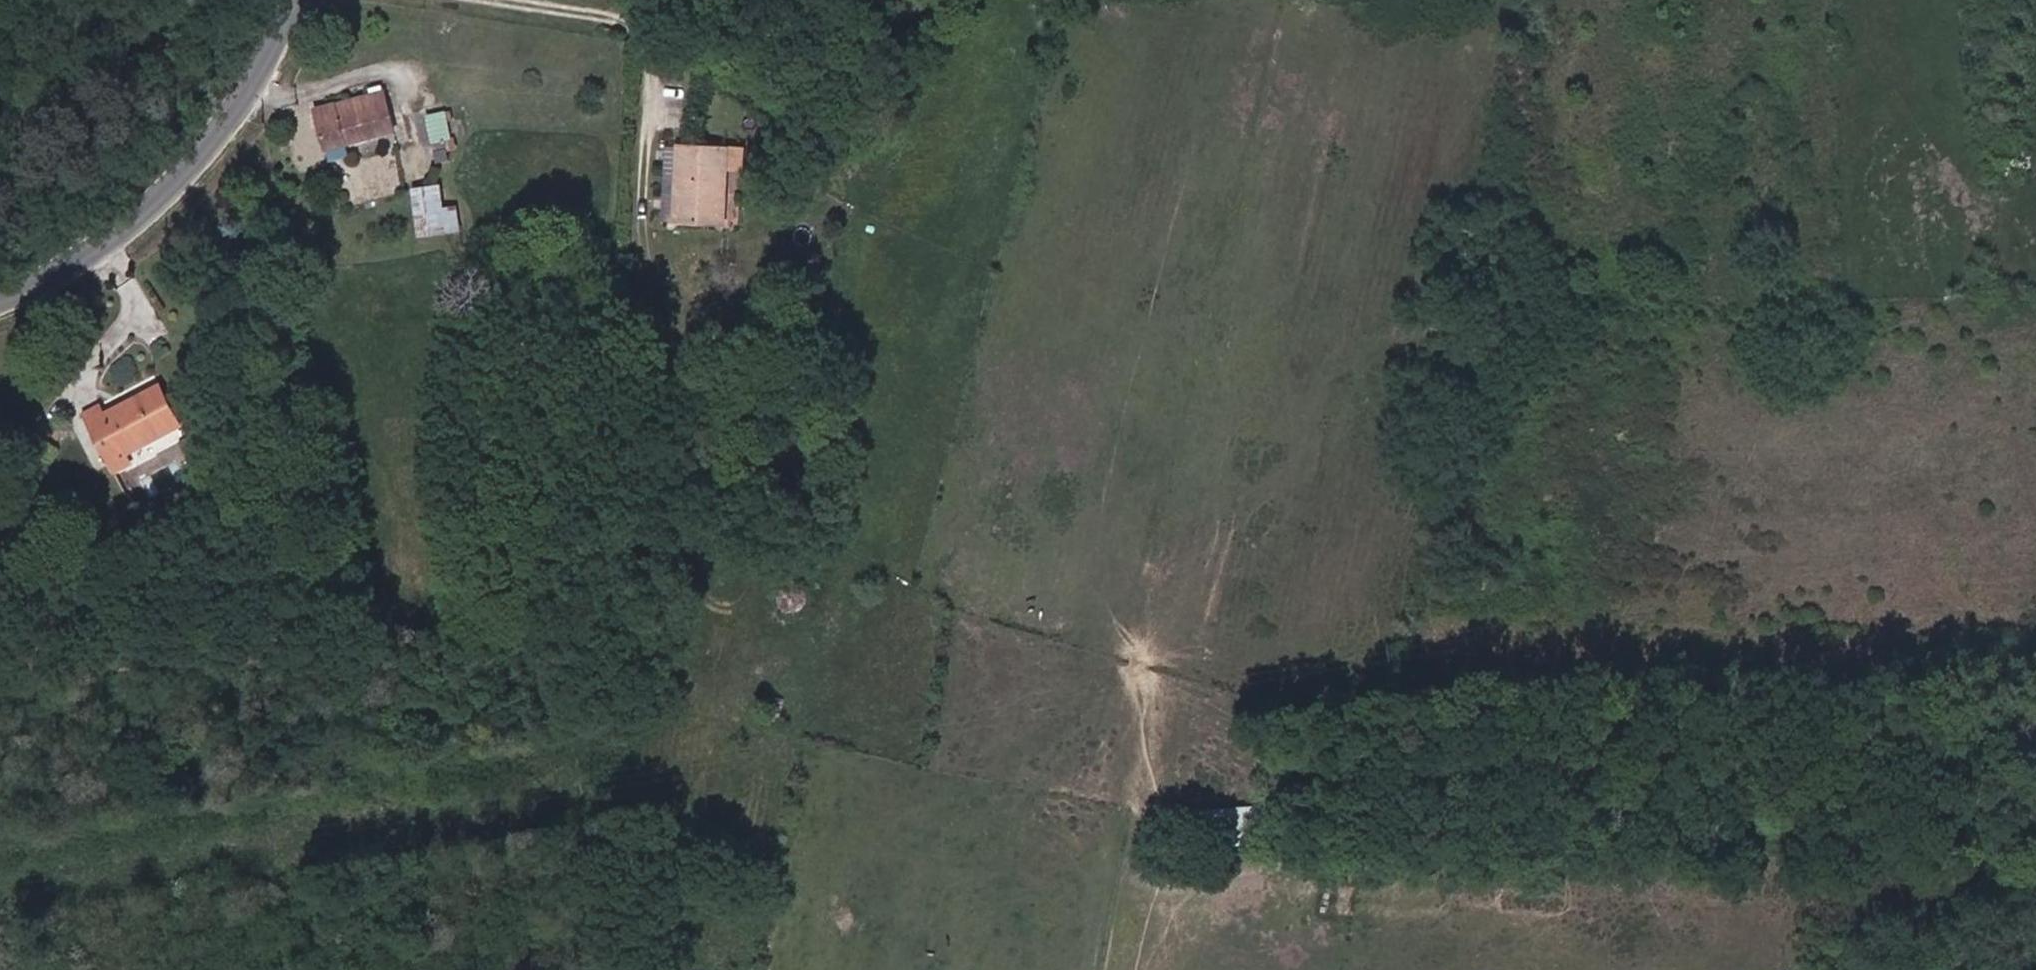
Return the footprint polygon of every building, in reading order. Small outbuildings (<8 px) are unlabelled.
[(391,126),(381,86),(312,109),(325,150),(391,126)] [(422,113),(431,161),(447,158),(438,110),(422,113)] [(681,169),(681,130),(667,129),(666,169),(681,169)] [(719,208),(721,130),(681,130),(681,169),(666,169),(665,206),(719,208)] [(410,183),(417,233),(437,229),(430,180),(410,183)] [(174,431),(154,390),(85,425),(102,466),(174,431)]
